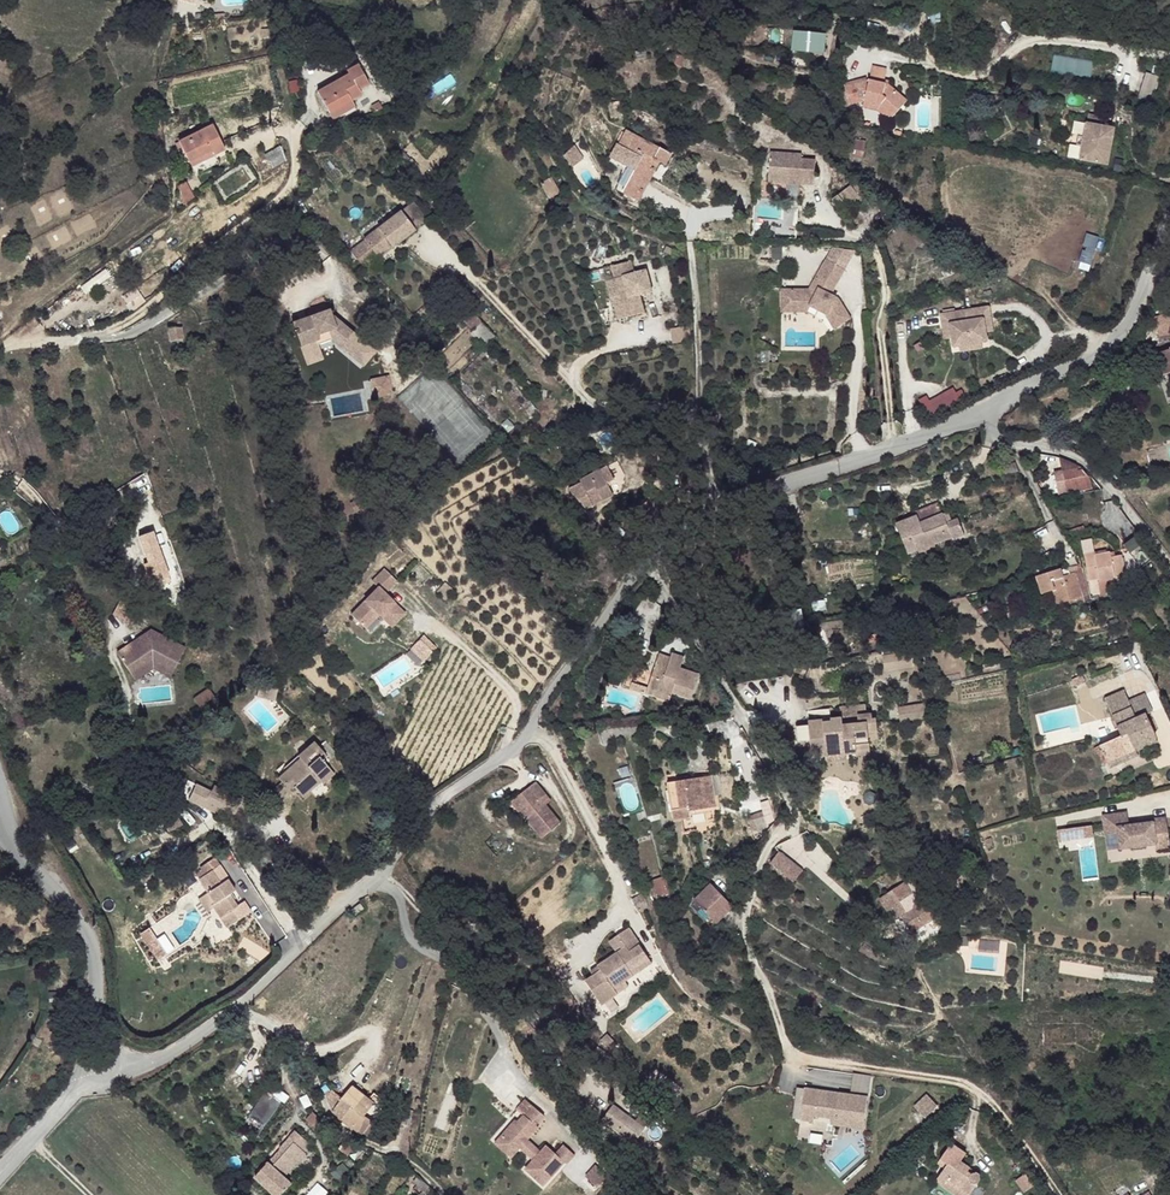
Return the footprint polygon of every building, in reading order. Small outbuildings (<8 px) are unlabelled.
[(820,53),(822,40),(810,38),(810,37),(798,36),(796,51),(820,53)] [(681,67),(683,57),(676,54),(674,64),(681,67)] [(1052,71),(1093,77),(1095,60),(1054,54),(1052,71)] [(413,67),(402,55),(394,61),(405,74),(409,70),(413,67)] [(352,100),(362,94),(359,89),(369,83),(358,65),(347,72),(349,75),(318,92),(329,113),(352,100)] [(884,83),(887,70),(872,67),(870,79),(884,83)] [(1148,72),(1140,97),(1152,101),(1160,76),(1148,72)] [(884,83),(865,79),(844,84),(849,102),(862,98),(876,101),(894,116),(907,101),(888,84),(884,83)] [(894,116),(876,101),(862,98),(861,104),(872,106),(890,121),(894,116)] [(333,120),(355,107),(352,100),(329,113),(333,120)] [(623,116),(621,101),(608,103),(610,118),(623,116)] [(375,112),(383,108),(379,102),(371,106),(375,112)] [(1108,164),(1114,128),(1087,123),(1080,159),(1108,164)] [(225,150),(213,125),(179,142),(182,149),(190,164),(213,152),(214,155),(225,150)] [(666,165),(671,154),(627,130),(611,158),(625,165),(620,179),(617,190),(639,201),(660,161),(666,165)] [(863,158),(866,142),(855,140),(852,155),(863,158)] [(406,164),(411,159),(403,150),(397,155),(406,164)] [(191,167),(214,155),(213,152),(190,164),(191,167)] [(814,184),(816,160),(801,159),(801,154),(770,152),(768,181),(814,184)] [(419,166),(412,158),(411,159),(406,164),(413,172),(419,166)] [(560,192),(552,177),(541,183),(549,198),(560,192)] [(195,198),(187,182),(179,185),(184,206),(195,198)] [(428,219),(413,201),(401,211),(415,230),(428,219)] [(378,258),(415,230),(401,211),(364,239),(365,240),(350,251),(358,261),(361,265),(375,254),(378,258)] [(358,261),(350,251),(349,248),(343,253),(351,263),(351,262),(353,264),(358,261)] [(839,298),(831,294),(845,270),(826,259),(809,289),(790,289),(790,305),(808,305),(819,310),(828,315),(827,316),(835,329),(851,318),(839,298)] [(616,304),(619,318),(644,312),(640,295),(652,292),(647,270),(634,273),(631,261),(613,265),(616,278),(623,303),(616,304)] [(623,303),(616,278),(607,280),(614,305),(616,304),(623,303)] [(145,302),(135,288),(122,297),(132,311),(145,302)] [(819,310),(808,305),(790,305),(790,289),(781,289),(781,312),(807,313),(815,317),(819,310)] [(988,305),(981,307),(985,331),(993,330),(988,305)] [(964,309),(970,343),(981,341),(987,340),(981,307),(964,309)] [(948,312),(954,346),(959,345),(970,343),(964,309),(948,312)] [(361,340),(331,314),(329,310),(293,323),(300,346),(317,340),(319,335),(330,331),(353,350),(361,340)] [(482,322),(472,312),(462,321),(472,331),(474,330),(482,322)] [(940,314),(945,338),(952,337),(948,312),(940,314)] [(496,336),(482,322),(474,330),(488,344),(496,336)] [(1169,325),(1159,326),(1160,337),(1169,337),(1169,336),(1169,325)] [(183,339),(181,327),(169,329),(171,342),(183,339)] [(353,350),(330,331),(319,335),(317,340),(300,346),(302,350),(331,340),(349,355),(353,350)] [(392,394),(388,376),(370,380),(374,398),(392,394)] [(956,383),(920,404),(929,418),(964,397),(956,383)] [(720,430),(718,414),(703,416),(705,433),(720,430)] [(1062,470),(1077,467),(1077,464),(1059,457),(1062,470)] [(1018,472),(1015,463),(1003,467),(1006,475),(1018,472)] [(587,509),(614,495),(609,487),(611,481),(615,479),(608,466),(581,480),(582,483),(569,489),(587,509)] [(1093,489),(1090,476),(1089,477),(1082,469),(1078,470),(1077,467),(1062,470),(1062,471),(1067,495),(1093,489)] [(1067,493),(1062,471),(1054,473),(1059,495),(1067,493)] [(355,512),(366,505),(361,497),(350,504),(355,512)] [(651,508),(647,502),(638,507),(643,514),(651,508)] [(952,521),(949,511),(944,514),(947,523),(952,521)] [(965,535),(958,519),(952,521),(947,523),(944,514),(943,513),(920,523),(917,516),(896,524),(908,554),(918,550),(919,553),(935,546),(935,544),(951,537),(952,539),(965,535)] [(169,576),(162,557),(161,553),(153,531),(138,537),(148,562),(144,564),(148,577),(150,583),(160,580),(162,585),(171,582),(169,576)] [(1151,561),(1134,536),(1125,543),(1123,544),(1128,551),(1129,551),(1136,561),(1141,568),(1147,564),(1151,561)] [(1095,552),(1092,539),(1081,541),(1084,554),(1093,552),(1095,552)] [(178,573),(170,550),(161,553),(162,557),(169,576),(178,573)] [(1126,576),(1122,555),(1116,556),(1111,557),(1110,552),(1107,552),(1094,555),(1093,552),(1084,554),(1089,581),(1090,580),(1093,594),(1120,589),(1120,587),(1118,583),(1119,581),(1118,577),(1126,576)] [(148,577),(144,566),(138,568),(142,579),(148,577)] [(406,613),(385,593),(398,581),(385,568),(372,581),(378,587),(351,614),(362,625),(363,625),(376,612),(379,615),(392,627),(406,613)] [(1083,601),(1074,574),(1071,574),(1064,577),(1062,570),(1061,568),(1036,576),(1042,594),(1053,591),(1059,608),(1083,601)] [(1070,571),(1069,568),(1062,570),(1064,577),(1071,574),(1070,571)] [(1092,600),(1082,568),(1070,571),(1071,574),(1074,574),(1083,601),(1083,603),(1092,600)] [(446,601),(455,591),(446,581),(436,591),(446,601)] [(132,624),(140,609),(120,599),(113,614),(132,624)] [(1008,619),(1044,612),(1043,605),(1008,612),(1008,619)] [(365,629),(379,615),(376,612),(363,625),(362,625),(365,629)] [(174,669),(185,647),(151,630),(117,653),(130,673),(153,658),(174,669)] [(424,634),(411,649),(425,661),(438,646),(424,634)] [(680,668),(684,656),(672,653),(667,667),(680,671),(680,668)] [(691,698),(699,674),(680,668),(680,671),(667,667),(670,657),(659,654),(653,673),(638,667),(630,664),(623,683),(622,686),(646,694),(651,677),(652,677),(656,678),(652,690),(671,696),(673,692),(691,698)] [(174,669),(153,658),(130,673),(135,680),(153,668),(170,677),(174,669)] [(671,696),(652,690),(656,678),(652,677),(651,677),(646,694),(669,702),(671,696)] [(201,709),(216,698),(209,688),(194,698),(201,709)] [(1129,701),(1124,690),(1105,699),(1110,710),(1129,701)] [(1153,711),(1145,694),(1129,701),(1137,719),(1146,715),(1153,711)] [(1155,736),(1146,715),(1137,719),(1129,701),(1110,710),(1113,717),(1117,726),(1118,728),(1121,736),(1100,745),(1107,763),(1135,751),(1134,749),(1133,746),(1155,736)] [(842,719),(810,721),(814,763),(860,760),(858,740),(872,739),(872,733),(880,732),(878,718),(869,719),(868,705),(841,707),(842,719)] [(922,706),(897,708),(900,724),(923,722),(922,706)] [(1134,749),(1157,739),(1155,736),(1133,746),(1134,749)] [(335,774),(319,757),(324,753),(314,742),(298,756),(300,758),(278,778),(286,786),(287,785),(292,780),(296,784),(293,787),(294,788),(303,797),(313,789),(310,787),(319,779),(321,782),(323,784),(335,774)] [(1110,769),(1138,756),(1135,751),(1107,763),(1110,769)] [(716,807),(711,776),(668,783),(668,785),(669,791),(674,820),(682,819),(684,833),(693,831),(691,815),(690,811),(711,808),(716,807)] [(313,789),(321,782),(319,779),(310,787),(313,789)] [(296,784),(292,780),(287,785),(292,790),(294,788),(293,787),(296,784)] [(561,823),(546,804),(551,801),(536,781),(515,798),(530,817),(527,819),(542,838),(561,823)] [(226,807),(208,798),(211,792),(196,784),(188,800),(222,816),(226,807)] [(237,809),(241,800),(229,794),(224,803),(237,809)] [(530,817),(515,798),(511,802),(526,820),(527,819),(530,817)] [(761,802),(764,811),(748,815),(753,831),(777,824),(770,799),(761,802)] [(182,826),(169,802),(156,807),(168,832),(182,826)] [(1156,838),(1169,836),(1166,817),(1139,821),(1139,824),(1129,825),(1127,812),(1103,815),(1105,835),(1118,833),(1120,849),(1157,844),(1156,838)] [(1093,832),(1092,826),(1066,829),(1067,840),(1084,838),(1084,833),(1093,832)] [(1067,840),(1066,829),(1057,830),(1058,841),(1067,840)] [(1169,836),(1156,838),(1157,844),(1157,850),(1169,848),(1169,836)] [(793,862),(779,851),(770,863),(784,874),(793,862)] [(204,875),(220,864),(215,857),(199,867),(204,875)] [(794,882),(803,870),(793,862),(784,874),(794,882)] [(233,899),(230,894),(235,890),(227,879),(229,878),(220,864),(203,876),(213,889),(207,893),(214,903),(212,905),(214,908),(227,928),(251,911),(244,901),(237,905),(233,899)] [(973,885),(971,882),(970,883),(965,873),(956,879),(953,881),(961,893),(973,885)] [(657,899),(667,895),(669,894),(663,876),(651,880),(657,899)] [(921,901),(916,892),(912,894),(904,882),(880,898),(889,911),(895,906),(912,933),(936,917),(925,899),(921,901)] [(734,907),(712,884),(694,900),(717,924),(734,907)] [(239,895),(235,890),(230,894),(233,899),(239,895)] [(214,903),(207,893),(198,899),(207,913),(214,908),(212,905),(214,903)] [(650,906),(642,893),(631,900),(638,912),(650,906)] [(625,981),(651,962),(628,928),(615,937),(621,947),(623,949),(598,966),(601,971),(586,981),(601,1005),(617,994),(614,988),(625,981)] [(621,947),(615,937),(609,941),(615,950),(621,947)] [(167,954),(156,938),(147,944),(158,960),(167,954)] [(601,971),(598,966),(590,972),(593,976),(601,971)] [(617,994),(628,986),(625,981),(614,988),(617,994)] [(553,1032),(538,1015),(531,1022),(546,1039),(553,1032)] [(850,1095),(868,1097),(871,1076),(853,1073),(850,1095)] [(375,1104),(352,1086),(342,1098),(353,1106),(365,1115),(375,1104)] [(863,1128),(868,1097),(804,1088),(800,1119),(863,1128)] [(264,1126),(282,1101),(266,1090),(249,1115),(264,1126)] [(353,1106),(342,1098),(333,1090),(326,1095),(334,1110),(333,1111),(343,1119),(353,1106)] [(924,1118),(938,1105),(927,1094),(914,1107),(924,1118)] [(536,1147),(547,1134),(544,1132),(553,1122),(526,1099),(517,1110),(524,1116),(518,1122),(515,1120),(501,1136),(517,1151),(519,1148),(533,1160),(526,1169),(543,1186),(565,1162),(567,1164),(569,1162),(564,1156),(562,1158),(555,1152),(550,1159),(536,1147)] [(644,1129),(612,1105),(603,1118),(635,1141),(644,1129)] [(354,1127),(365,1115),(353,1106),(343,1119),(354,1127)] [(326,1123),(313,1112),(306,1119),(319,1131),(326,1123)] [(373,1121),(365,1115),(354,1127),(363,1135),(373,1121)] [(368,1136),(377,1124),(373,1121),(364,1134),(368,1136)] [(323,1134),(330,1126),(326,1123),(319,1131),(323,1134)] [(305,1152),(312,1145),(295,1130),(280,1148),(281,1149),(276,1154),(268,1162),(285,1176),(296,1163),(295,1162),(305,1152)] [(517,1151),(501,1136),(495,1143),(512,1158),(517,1152),(517,1151)] [(966,1153),(951,1143),(938,1161),(946,1166),(944,1169),(936,1179),(944,1185),(947,1181),(967,1194),(969,1194),(979,1181),(979,1180),(980,1179),(980,1177),(980,1176),(979,1175),(978,1174),(977,1173),(976,1172),(975,1172),(973,1173),(972,1173),(971,1174),(967,1171),(970,1168),(961,1161),(966,1153)] [(276,1154),(281,1149),(280,1148),(277,1145),(272,1150),(276,1154)] [(575,1155),(564,1145),(556,1153),(562,1158),(564,1156),(569,1162),(575,1155)] [(298,1165),(307,1154),(305,1152),(295,1162),(296,1163),(298,1165)] [(597,1188),(608,1177),(596,1165),(585,1176),(597,1188)] [(1015,1181),(1023,1194),(1033,1187),(1025,1175),(1015,1181)] [(947,1181),(944,1185),(936,1179),(934,1182),(953,1194),(967,1194),(947,1181)]
